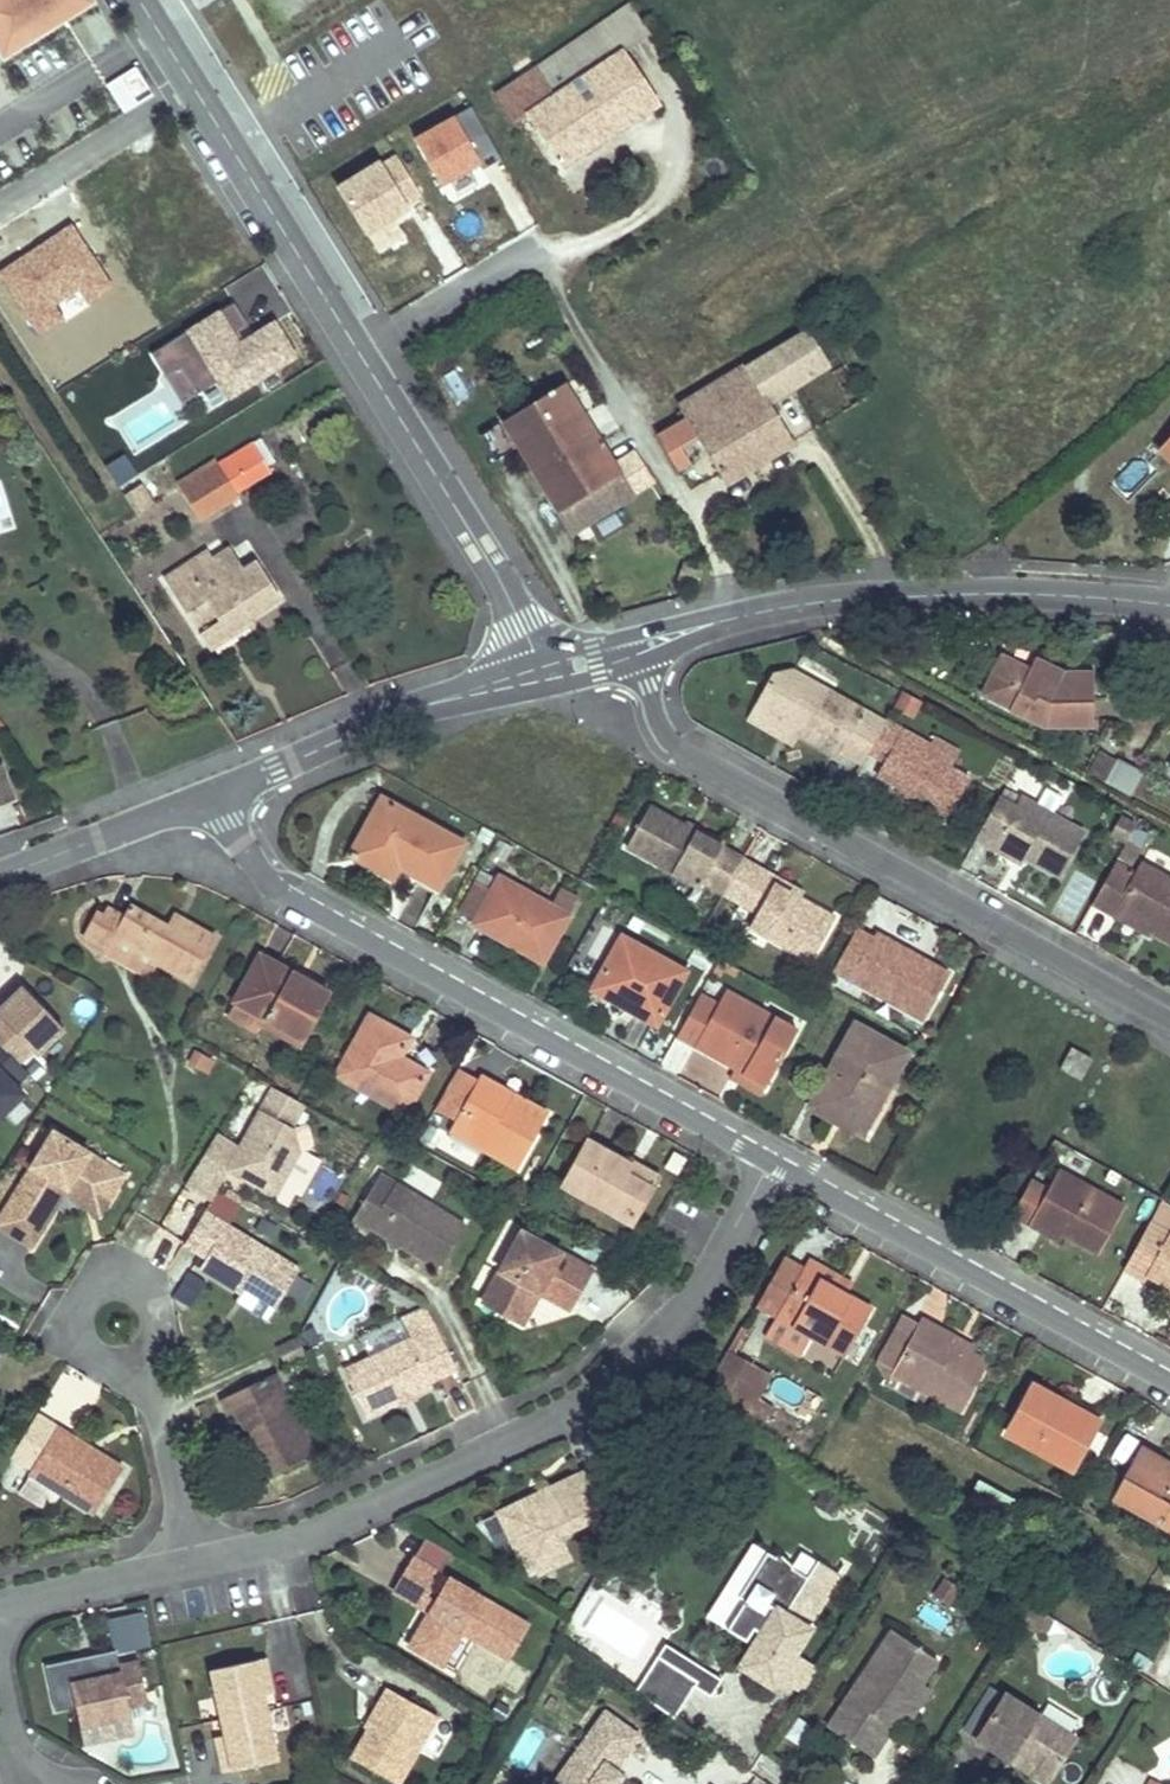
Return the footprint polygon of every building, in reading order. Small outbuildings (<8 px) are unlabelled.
[(6,43),(14,55),(85,9),(79,0),(0,0),(0,47),(6,43)] [(198,9),(214,0),(192,0),(198,9)] [(490,97),(502,115),(520,103),(526,113),(563,169),(628,126),(591,70),(620,51),(612,38),(625,29),(615,14),(490,97)] [(0,47),(0,56),(3,61),(14,55),(6,43),(0,47)] [(622,50),(620,51),(591,70),(628,126),(659,105),(622,50)] [(106,84),(121,113),(147,98),(132,70),(106,84)] [(502,115),(508,125),(526,113),(520,103),(502,115)] [(445,185),(483,162),(486,167),(504,156),(473,107),(418,141),(445,185)] [(367,232),(407,207),(405,203),(421,193),(396,155),(380,165),(378,161),(338,186),(367,232)] [(0,253),(0,272),(39,333),(61,318),(52,303),(79,286),(88,300),(110,286),(63,213),(0,253)] [(151,353),(165,375),(179,366),(197,393),(218,379),(230,396),(295,354),(274,319),(243,338),(238,341),(232,332),(238,328),(247,322),(234,301),(151,353)] [(770,400),(831,364),(809,326),(748,362),(770,400)] [(232,332),(238,341),(243,338),(238,328),(232,332)] [(770,400),(748,362),(682,401),(685,407),(679,411),(683,418),(690,415),(709,447),(728,479),(794,440),(770,400)] [(179,366),(165,375),(183,402),(197,393),(179,366)] [(565,384),(506,421),(573,530),(633,493),(632,491),(653,478),(634,448),(612,461),(565,384)] [(683,418),(658,434),(677,466),(709,447),(690,415),(683,418)] [(266,464),(274,459),(261,437),(252,443),(266,464)] [(1169,456),(1169,440),(1169,439),(1161,448),(1169,456)] [(266,464),(252,443),(181,488),(200,519),(238,495),(232,485),(266,464)] [(123,491),(131,512),(153,504),(146,483),(123,491)] [(164,577),(206,643),(249,616),(278,597),(255,560),(241,569),(228,550),(212,560),(206,550),(164,577)] [(206,643),(210,650),(254,623),(249,616),(206,643)] [(1065,672),(1061,679),(1058,685),(1029,670),(1004,656),(984,695),(1042,726),(1092,726),(1092,672),(1065,672)] [(1061,679),(1033,664),(1029,670),(1058,685),(1061,679)] [(882,724),(792,674),(769,680),(752,711),(798,737),(837,759),(839,756),(859,767),(863,759),(882,724)] [(901,690),(895,706),(914,714),(921,699),(901,690)] [(798,737),(752,711),(745,724),(791,749),(798,737)] [(922,755),(896,741),(901,732),(884,722),(882,724),(863,759),(880,768),(874,777),(898,790),(913,798),(910,804),(946,823),(969,781),(922,755)] [(927,746),(901,732),(896,741),(922,755),(927,746)] [(1132,792),(1143,767),(1098,747),(1087,772),(1132,792)] [(15,797),(2,762),(0,763),(0,803),(15,797)] [(1157,794),(1140,785),(1134,796),(1151,805),(1157,794)] [(913,798),(898,790),(895,796),(910,804),(913,798)] [(1157,794),(1151,805),(1169,816),(1169,801),(1157,794)] [(350,854),(370,866),(377,853),(399,865),(439,887),(464,842),(382,797),(350,854)] [(1084,833),(1020,799),(1015,809),(997,799),(974,841),(992,851),(996,843),(1025,859),(1060,877),(1084,833)] [(741,860),(646,808),(623,850),(718,902),(722,894),(741,860)] [(1025,859),(996,843),(992,851),(1021,866),(1025,859)] [(1140,851),(1125,843),(1116,859),(1131,867),(1140,851)] [(370,866),(392,878),(399,865),(377,853),(370,866)] [(739,903),(757,869),(741,860),(722,894),(739,903)] [(1114,863),(1091,905),(1113,917),(1117,909),(1152,928),(1149,933),(1169,945),(1169,880),(1142,864),(1135,876),(1114,863)] [(775,879),(757,869),(739,903),(755,913),(746,929),(810,965),(833,921),(799,902),(770,886),(775,879)] [(1058,899),(1072,909),(1089,886),(1075,876),(1058,899)] [(569,916),(551,906),(501,878),(496,888),(477,921),(475,924),(543,962),(569,916)] [(479,879),(460,912),(477,921),(496,888),(479,879)] [(775,879),(770,886),(799,902),(804,895),(775,879)] [(578,899),(560,889),(551,906),(569,916),(578,899)] [(177,933),(166,927),(128,906),(122,917),(106,907),(102,914),(96,911),(82,935),(106,949),(113,938),(155,962),(190,981),(214,939),(183,922),(177,933)] [(1117,909),(1113,917),(1148,937),(1149,933),(1152,928),(1117,909)] [(177,933),(183,922),(173,916),(166,927),(177,933)] [(872,937),(856,928),(833,970),(923,1019),(949,972),(875,932),(872,937)] [(621,937),(596,983),(637,1005),(633,1013),(657,1026),(686,972),(621,937)] [(106,949),(126,960),(127,957),(151,970),(155,962),(113,938),(106,949)] [(263,1017),(301,1038),(327,992),(259,955),(234,1000),(263,1017)] [(637,1005),(596,983),(592,990),(633,1013),(637,1005)] [(18,1061),(31,1049),(36,1054),(63,1027),(23,985),(0,1007),(0,1042),(18,1061)] [(726,991),(718,1005),(701,995),(678,1036),(735,1068),(730,1077),(762,1095),(797,1031),(726,991)] [(369,1016),(336,1075),(404,1113),(426,1073),(398,1057),(409,1038),(369,1016)] [(263,1017),(260,1022),(298,1043),(301,1038),(263,1017)] [(855,1024),(815,1097),(867,1126),(907,1053),(855,1024)] [(18,1061),(0,1042),(0,1115),(24,1092),(15,1083),(27,1071),(18,1061)] [(194,1047),(186,1065),(207,1075),(215,1057),(194,1047)] [(1093,1059),(1072,1048),(1061,1069),(1082,1080),(1093,1059)] [(449,1129),(517,1167),(546,1115),(479,1077),(449,1129)] [(242,1145),(218,1132),(204,1155),(247,1179),(250,1173),(260,1178),(257,1184),(276,1195),(300,1150),(293,1126),(305,1103),(274,1086),(242,1145)] [(815,1097),(809,1107),(862,1136),(867,1126),(815,1097)] [(293,1126),(300,1150),(309,1148),(313,1140),(307,1122),(293,1126)] [(125,1173),(54,1130),(0,1217),(0,1225),(32,1245),(55,1208),(37,1197),(50,1176),(68,1187),(103,1209),(125,1173)] [(623,1173),(628,1164),(586,1141),(562,1186),(630,1223),(650,1188),(623,1173)] [(300,1150),(276,1195),(287,1201),(293,1190),(299,1194),(318,1160),(300,1150)] [(657,1174),(630,1159),(628,1164),(623,1173),(650,1188),(657,1174)] [(1032,1179),(1014,1214),(1032,1225),(1039,1213),(1069,1229),(1067,1233),(1100,1253),(1125,1208),(1061,1171),(1051,1189),(1032,1179)] [(247,1179),(257,1184),(260,1178),(250,1173),(247,1179)] [(398,1235),(401,1245),(440,1269),(466,1226),(380,1173),(351,1222),(367,1232),(370,1226),(389,1237),(398,1235)] [(37,1197),(55,1208),(65,1192),(68,1187),(50,1176),(37,1197)] [(103,1209),(68,1187),(65,1192),(100,1214),(103,1209)] [(226,1195),(217,1190),(185,1243),(206,1256),(200,1266),(243,1293),(246,1287),(276,1306),(300,1268),(227,1224),(241,1203),(226,1195)] [(228,1190),(226,1195),(241,1203),(264,1216),(267,1211),(228,1190)] [(1169,1225),(1169,1202),(1161,1197),(1151,1215),(1169,1225)] [(1039,1213),(1032,1225),(1062,1242),(1067,1233),(1069,1229),(1039,1213)] [(1150,1223),(1125,1272),(1148,1283),(1151,1278),(1169,1289),(1169,1234),(1150,1223)] [(575,1300),(592,1269),(521,1230),(482,1301),(515,1319),(532,1288),(540,1293),(545,1284),(575,1300)] [(851,1284),(809,1259),(801,1273),(843,1297),(851,1284)] [(801,1273),(781,1261),(756,1304),(776,1316),(801,1273)] [(843,1297),(801,1273),(776,1316),(764,1336),(809,1360),(820,1341),(845,1355),(869,1312),(843,1297)] [(570,1309),(575,1300),(545,1284),(540,1293),(570,1309)] [(532,1288),(515,1319),(523,1324),(540,1293),(532,1288)] [(409,1338),(436,1326),(427,1306),(400,1318),(409,1338)] [(956,1345),(959,1340),(921,1319),(919,1323),(904,1315),(878,1361),(888,1380),(885,1384),(921,1404),(927,1393),(961,1412),(988,1363),(971,1354),(956,1345)] [(430,1381),(457,1369),(436,1326),(344,1370),(366,1416),(432,1385),(430,1381)] [(971,1354),(974,1348),(959,1340),(956,1345),(971,1354)] [(734,1417),(762,1369),(728,1349),(699,1396),(734,1417)] [(734,1417),(743,1422),(771,1374),(762,1369),(734,1417)] [(314,1453),(276,1371),(221,1397),(230,1417),(238,1413),(245,1428),(250,1425),(254,1434),(250,1437),(268,1475),(314,1453)] [(1070,1415),(1076,1406),(1066,1401),(1065,1404),(1032,1386),(1006,1433),(1070,1469),(1093,1428),(1070,1415)] [(415,1400),(412,1394),(401,1399),(404,1406),(415,1400)] [(1070,1415),(1093,1428),(1098,1418),(1076,1406),(1070,1415)] [(74,1436),(37,1413),(15,1449),(35,1461),(29,1471),(31,1472),(95,1512),(123,1466),(97,1450),(93,1456),(71,1442),(74,1436)] [(245,1428),(250,1437),(254,1434),(250,1425),(245,1428)] [(97,1450),(74,1436),(71,1442),(93,1456),(97,1450)] [(1169,1531),(1169,1463),(1140,1447),(1112,1499),(1169,1531)] [(35,1461),(15,1449),(11,1454),(32,1466),(35,1461)] [(614,1497),(599,1465),(540,1492),(546,1505),(534,1510),(528,1498),(499,1512),(519,1554),(528,1550),(538,1573),(572,1557),(561,1534),(601,1516),(596,1505),(614,1497)] [(61,1491),(31,1472),(20,1490),(50,1509),(61,1491)] [(1003,1513),(1011,1491),(976,1478),(968,1500),(1003,1513)] [(546,1505),(540,1492),(528,1498),(534,1510),(546,1505)] [(773,1556),(764,1551),(735,1596),(742,1600),(724,1627),(743,1639),(751,1627),(759,1632),(766,1636),(745,1669),(771,1686),(807,1628),(803,1626),(837,1573),(815,1559),(806,1575),(798,1571),(790,1566),(785,1557),(776,1551),(773,1556)] [(806,1575),(815,1559),(808,1555),(798,1571),(806,1575)] [(430,1611),(436,1600),(426,1594),(439,1572),(413,1557),(394,1589),(430,1611)] [(956,1587),(942,1577),(932,1592),(946,1602),(956,1587)] [(526,1624),(449,1578),(436,1600),(430,1611),(409,1645),(440,1663),(460,1629),(507,1657),(526,1624)] [(142,1610),(108,1617),(114,1649),(117,1648),(118,1652),(150,1645),(142,1610)] [(935,1658),(890,1628),(845,1695),(859,1703),(840,1733),(871,1754),(900,1711),(920,1681),(935,1658)] [(665,1641),(634,1688),(673,1716),(694,1684),(710,1694),(721,1677),(665,1641)] [(147,1701),(138,1659),(120,1663),(117,1648),(46,1663),(56,1709),(76,1705),(80,1725),(131,1714),(129,1704),(147,1701)] [(221,1718),(269,1707),(266,1693),(263,1680),(272,1678),(267,1656),(211,1668),(221,1718)] [(274,1691),(272,1678),(263,1680),(266,1693),(274,1691)] [(920,1681),(900,1711),(908,1716),(928,1686),(920,1681)] [(436,1715),(386,1687),(377,1703),(380,1705),(368,1726),(350,1757),(397,1783),(436,1715)] [(1075,1738),(1006,1692),(977,1738),(1009,1758),(1014,1750),(1051,1774),(1075,1738)] [(859,1703),(845,1695),(826,1724),(840,1733),(859,1703)] [(380,1705),(377,1703),(365,1724),(368,1726),(380,1705)] [(219,1748),(223,1770),(280,1758),(269,1707),(221,1718),(225,1733),(227,1746),(219,1748)] [(605,1708),(552,1783),(621,1783),(616,1780),(622,1770),(614,1764),(637,1731),(605,1708)] [(131,1714),(80,1725),(84,1742),(134,1731),(131,1714)] [(216,1735),(219,1748),(227,1746),(225,1733),(216,1735)] [(1014,1750),(1009,1758),(1046,1782),(1051,1774),(1014,1750)]
